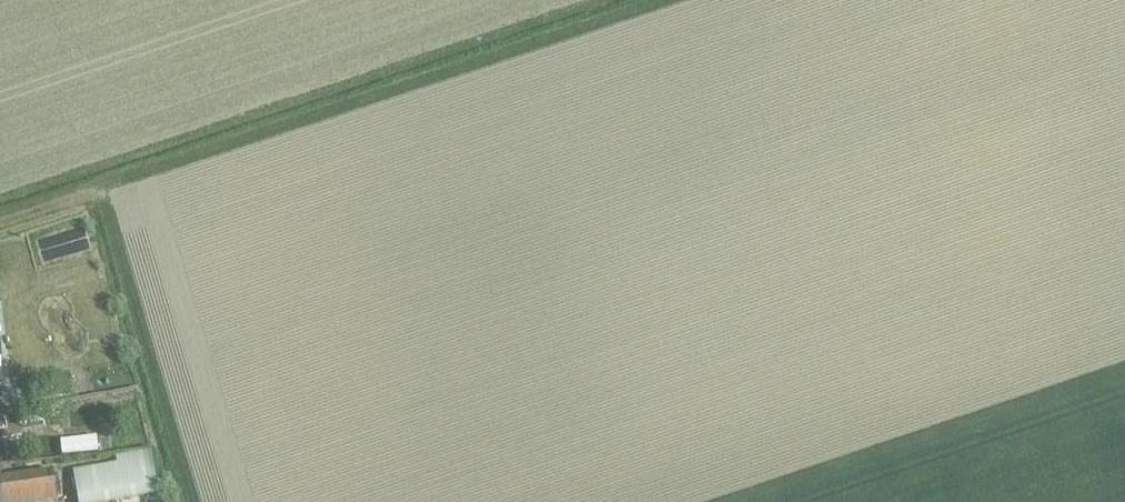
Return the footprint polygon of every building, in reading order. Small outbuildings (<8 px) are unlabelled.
[(18,462),(15,441),(0,443),(0,465),(18,462)] [(80,473),(84,498),(146,488),(140,452),(118,456),(120,467),(80,473)] [(2,482),(1,468),(0,468),(0,501),(59,501),(56,475),(2,482)]
